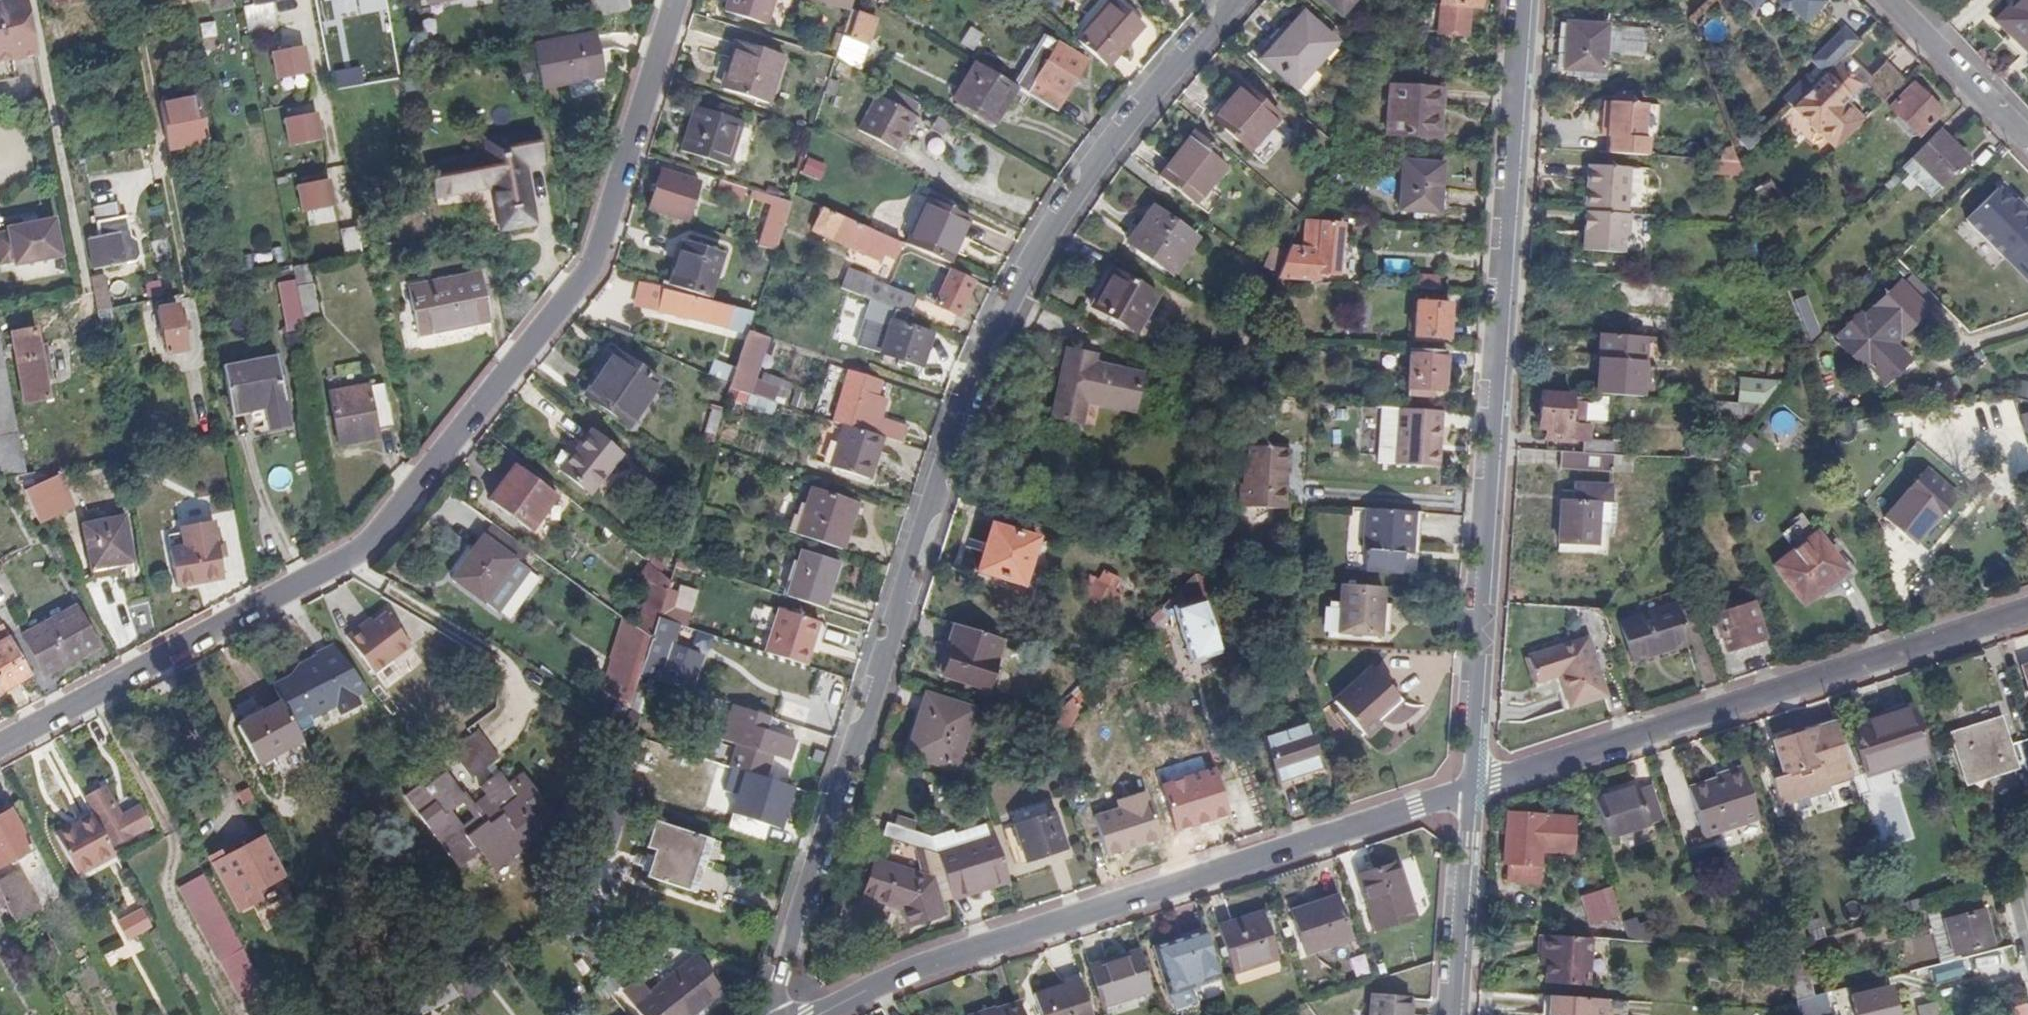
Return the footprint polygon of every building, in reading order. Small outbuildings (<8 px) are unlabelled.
[(24,0),(9,0),(0,2),(0,65),(36,58),(24,0)] [(589,18),(627,11),(625,0),(586,0),(589,18)] [(723,15),(762,28),(771,0),(728,0),(723,15)] [(849,0),(818,0),(846,9),(849,0)] [(1342,9),(1350,0),(1332,0),(1342,9)] [(1442,1),(1443,1),(1440,32),(1471,35),(1474,3),(1481,4),(1481,0),(1442,0),(1442,1)] [(1802,26),(1821,7),(1814,0),(1775,0),(1802,26)] [(1996,22),(2027,54),(2027,0),(2018,0),(1996,22)] [(273,4),(256,8),(246,10),(251,34),(278,29),(273,4)] [(393,24),(389,7),(361,12),(365,30),(393,24)] [(1075,46),(1103,70),(1136,30),(1108,7),(1075,46)] [(1298,26),(1291,21),(1272,43),(1278,49),(1268,60),(1299,86),(1339,40),(1308,15),(1298,26)] [(347,18),(331,20),(338,51),(353,49),(347,18)] [(851,21),(836,63),(854,69),(868,27),(851,21)] [(1606,29),(1565,26),(1562,73),(1603,76),(1606,29)] [(1643,30),(1626,29),(1624,56),(1641,57),(1643,30)] [(1824,68),(1850,41),(1837,29),(1812,56),(1824,68)] [(592,37),(534,50),(535,56),(541,90),(603,78),(592,37)] [(1013,91),(1055,114),(1083,60),(1040,38),(1013,91)] [(968,66),(977,51),(960,40),(951,55),(968,66)] [(822,60),(829,63),(830,61),(835,44),(828,41),(822,60)] [(780,61),(734,46),(727,65),(730,66),(721,92),(765,107),(780,61)] [(280,82),(312,76),(306,49),(275,55),(280,82)] [(830,61),(829,63),(826,71),(850,83),(854,69),(836,63),(830,61)] [(1814,78),(1786,107),(1830,149),(1858,122),(1840,104),(1856,87),(1830,62),(1824,68),(1814,78)] [(988,127),(1008,89),(970,69),(949,107),(988,127)] [(1441,83),(1399,80),(1397,95),(1390,95),(1388,128),(1434,131),(1437,99),(1440,100),(1441,83)] [(1284,117),(1246,85),(1218,117),(1266,159),(1287,135),(1276,126),(1284,117)] [(1932,119),(1904,91),(1884,111),(1912,138),(1932,119)] [(828,94),(820,92),(815,106),(823,110),(828,94)] [(906,119),(909,111),(875,95),(872,102),(906,119)] [(197,96),(160,104),(164,127),(168,149),(172,165),(201,160),(198,144),(206,142),(197,96)] [(907,120),(906,119),(872,102),(870,102),(853,137),(891,156),(907,120)] [(1611,155),(1640,157),(1643,109),(1615,107),(1611,155)] [(740,126),(692,111),(678,153),(727,169),(740,126)] [(294,149),(325,143),(319,116),(288,122),(294,149)] [(941,131),(930,126),(925,136),(936,141),(941,131)] [(1214,145),(1198,131),(1160,175),(1193,205),(1227,165),(1210,150),(1214,145)] [(1932,131),(1906,157),(1894,170),(1923,200),(1935,189),(1960,164),(1948,151),(1950,149),(1932,131)] [(538,137),(490,147),(492,159),(434,170),(439,199),(497,189),(505,230),(535,225),(525,172),(542,168),(538,137)] [(1715,150),(1717,176),(1736,174),(1733,148),(1715,150)] [(1444,158),(1404,155),(1401,205),(1441,207),(1444,158)] [(805,156),(799,172),(819,180),(826,164),(805,156)] [(1587,166),(1584,213),(1623,216),(1626,168),(1587,166)] [(662,173),(648,211),(686,225),(699,186),(662,173)] [(741,190),(711,179),(706,194),(736,204),(741,190)] [(307,215),(337,209),(332,182),(301,188),(307,215)] [(776,190),(765,184),(761,191),(773,197),(776,190)] [(1744,195),(1755,225),(1776,203),(1761,185),(1744,195)] [(1994,191),(1961,222),(2000,261),(2027,289),(2027,226),(1994,191)] [(903,245),(948,264),(968,219),(924,199),(903,245)] [(769,253),(784,205),(769,200),(753,248),(769,253)] [(121,218),(119,206),(94,211),(100,237),(91,240),(98,271),(136,264),(143,255),(141,241),(134,239),(130,216),(121,218)] [(1197,236),(1152,209),(1129,249),(1173,276),(1197,236)] [(893,260),(900,244),(821,210),(811,234),(869,260),(872,251),(893,260)] [(1624,237),(1626,216),(1623,216),(1584,213),(1581,250),(1620,253),(1621,237),(1624,237)] [(1282,267),(1280,273),(1319,276),(1320,266),(1341,268),(1345,218),(1307,216),(1305,245),(1292,244),(1291,246),(1282,267)] [(0,235),(0,262),(1,267),(16,264),(16,267),(65,258),(58,220),(9,229),(9,233),(0,235)] [(349,259),(366,256),(361,229),(344,233),(349,259)] [(681,241),(667,283),(705,296),(720,255),(681,241)] [(1282,267),(1291,246),(1276,241),(1268,262),(1282,267)] [(1787,277),(1797,267),(1786,256),(1776,266),(1787,277)] [(496,286),(491,259),(480,261),(481,270),(410,283),(419,332),(490,320),(485,288),(496,286)] [(313,267),(297,269),(297,270),(298,278),(301,291),(316,287),(313,267)] [(837,291),(872,304),(879,307),(886,290),(871,284),(873,277),(847,268),(837,291)] [(1423,284),(1440,286),(1440,273),(1424,272),(1423,284)] [(957,315),(972,281),(954,273),(939,307),(957,315)] [(1158,297),(1113,274),(1094,311),(1139,333),(1158,297)] [(106,278),(92,280),(98,312),(112,309),(106,278)] [(301,291),(298,278),(280,282),(289,330),(307,327),(306,320),(301,291)] [(653,309),(658,289),(632,284),(627,307),(653,313),(653,309)] [(886,290),(879,307),(905,317),(914,296),(888,286),(886,290)] [(316,287),(301,291),(306,320),(322,317),(316,287)] [(750,311),(658,289),(653,309),(744,331),(750,311)] [(1878,386),(1888,376),(1885,372),(1897,360),(1884,347),(1893,339),(1888,334),(1902,321),(1904,324),(1916,313),(1893,290),(1857,324),(1851,319),(1827,342),(1841,357),(1845,353),(1878,386)] [(1449,300),(1416,297),(1413,331),(1446,333),(1449,300)] [(1787,303),(1803,345),(1812,332),(1799,298),(1787,303)] [(904,328),(908,318),(905,317),(879,307),(872,304),(857,347),(919,369),(930,337),(904,328)] [(188,351),(179,306),(159,311),(168,354),(188,351)] [(1920,309),(1916,313),(1904,324),(1902,321),(1888,334),(1893,339),(1894,340),(1923,312),(1920,309)] [(49,400),(36,331),(13,336),(25,405),(49,400)] [(727,383),(726,388),(745,394),(750,380),(758,355),(767,358),(772,340),(764,337),(744,331),(732,367),(727,383)] [(10,480),(27,476),(0,332),(0,482),(10,480)] [(304,334),(286,337),(289,353),(307,350),(304,334)] [(1638,398),(1643,337),(1599,334),(1594,394),(1638,398)] [(1299,352),(1299,342),(1283,342),(1283,351),(1299,352)] [(1445,346),(1412,344),(1407,398),(1422,399),(1424,386),(1443,387),(1445,346)] [(1090,354),(1068,349),(1053,416),(1075,422),(1080,401),(1133,413),(1142,375),(1089,363),(1090,354)] [(653,384),(610,356),(582,398),(625,426),(653,384)] [(703,375),(727,383),(732,367),(709,359),(703,375)] [(1885,372),(1888,376),(1901,364),(1897,360),(1885,372)] [(277,363),(225,373),(233,418),(265,411),(270,441),(291,437),(277,363)] [(882,439),(908,448),(912,433),(878,421),(885,400),(875,396),(881,380),(849,370),(831,422),(844,426),(882,439)] [(745,394),(779,405),(786,385),(782,383),(780,387),(778,387),(774,396),(771,395),(774,388),(773,388),(776,379),(759,373),(756,382),(750,380),(745,394)] [(1759,406),(1770,391),(1759,384),(1734,382),(1732,404),(1759,406)] [(2014,383),(2010,398),(2026,402),(2027,395),(2027,386),(2014,383)] [(391,426),(384,385),(332,393),(341,441),(379,434),(379,428),(391,426)] [(785,407),(798,411),(803,395),(790,391),(785,407)] [(1573,398),(1545,396),(1543,430),(1552,430),(1552,441),(1578,443),(1577,453),(1610,455),(1621,456),(1622,440),(1608,439),(1608,442),(1594,441),(1594,430),(1584,429),(1585,421),(1572,421),(1573,398)] [(1437,462),(1441,406),(1399,403),(1381,402),(1378,457),(1395,459),(1437,462)] [(1751,417),(1759,406),(1732,404),(1710,402),(1709,413),(1751,417)] [(2017,417),(2023,436),(2027,434),(2027,414),(2017,417)] [(869,480),(882,439),(844,426),(829,467),(869,480)] [(1736,448),(1749,457),(1759,442),(1747,433),(1736,448)] [(618,458),(588,435),(559,476),(589,496),(618,458)] [(1254,442),(1249,442),(1248,458),(1246,458),(1244,477),(1242,478),(1241,496),(1245,498),(1245,502),(1284,504),(1285,481),(1284,481),(1285,471),(1289,468),(1290,445),(1254,442)] [(1577,453),(1557,451),(1555,467),(1609,471),(1610,455),(1577,453)] [(1957,492),(1929,466),(1883,514),(1911,542),(1957,492)] [(511,468),(475,516),(518,546),(551,497),(511,468)] [(27,476),(10,480),(21,499),(28,495),(43,521),(65,508),(61,501),(72,495),(61,476),(41,486),(34,475),(27,476)] [(1609,488),(1572,486),(1571,501),(1558,500),(1555,543),(1593,546),(1596,502),(1608,503),(1609,488)] [(795,538),(835,551),(845,522),(850,524),(855,506),(810,491),(806,506),(795,538)] [(1411,539),(1414,507),(1365,504),(1363,544),(1366,546),(1365,566),(1401,569),(1401,548),(1402,538),(1411,539)] [(793,519),(788,535),(795,538),(806,506),(802,505),(797,520),(793,519)] [(131,555),(123,510),(82,517),(91,562),(94,580),(122,576),(119,557),(131,555)] [(1040,539),(1043,527),(1001,513),(984,571),(1030,585),(1044,540),(1040,539)] [(1848,570),(1817,529),(1773,562),(1804,603),(1848,570)] [(1402,538),(1401,548),(1411,548),(1411,539),(1402,538)] [(223,580),(215,539),(200,542),(201,547),(170,552),(177,589),(223,580)] [(514,563),(481,540),(451,582),(483,605),(514,563)] [(800,553),(785,597),(821,609),(835,565),(800,553)] [(640,660),(653,617),(656,608),(665,580),(645,563),(635,576),(646,585),(633,628),(625,652),(612,695),(614,695),(627,700),(633,682),(640,660)] [(1130,599),(1137,588),(1102,570),(1098,579),(1091,575),(1080,595),(1113,613),(1123,595),(1130,599)] [(1380,583),(1340,581),(1337,627),(1377,630),(1380,583)] [(1202,610),(1197,595),(1169,604),(1187,659),(1215,649),(1209,632),(1202,610)] [(1763,637),(1752,602),(1713,614),(1724,649),(1763,637)] [(99,645),(77,606),(24,635),(46,675),(99,645)] [(1214,606),(1202,610),(1209,632),(1222,632),(1214,606)] [(1686,644),(1673,606),(1619,623),(1631,661),(1686,644)] [(656,608),(653,617),(674,624),(677,625),(680,616),(656,608)] [(377,610),(341,641),(373,678),(409,647),(377,610)] [(763,653),(802,666),(816,624),(777,610),(763,653)] [(653,617),(640,660),(660,666),(674,624),(653,617)] [(610,647),(625,652),(633,628),(618,623),(610,647)] [(1004,641),(956,627),(950,649),(954,650),(945,679),(988,693),(1004,641)] [(1209,632),(1215,649),(1220,665),(1236,659),(1227,633),(1222,632),(1209,632)] [(1603,694),(1583,635),(1524,654),(1532,680),(1556,673),(1567,706),(1603,694)] [(31,676),(11,639),(0,644),(0,693),(31,676)] [(289,680),(269,691),(278,708),(289,727),(306,718),(310,722),(333,710),(340,718),(357,708),(352,699),(363,693),(329,650),(311,659),(313,661),(294,671),(299,678),(291,682),(289,680)] [(697,657),(680,651),(673,675),(689,680),(697,657)] [(1394,690),(1368,663),(1332,698),(1364,732),(1377,720),(1371,713),(1394,690)] [(2020,671),(2027,695),(2027,668),(2020,671)] [(649,687),(633,682),(627,700),(624,711),(640,716),(649,687)] [(608,715),(620,722),(624,711),(627,700),(614,695),(608,715)] [(1081,708),(1070,697),(1045,723),(1055,753),(1071,747),(1064,727),(1081,708)] [(972,717),(925,701),(907,760),(953,774),(972,717)] [(727,704),(722,719),(762,732),(767,718),(727,704)] [(1908,707),(1845,729),(1860,773),(1923,752),(1908,707)] [(289,727),(278,708),(232,733),(254,770),(298,745),(289,727)] [(1319,760),(1305,718),(1264,731),(1278,773),(1319,760)] [(729,744),(722,765),(748,774),(759,778),(761,778),(768,756),(786,762),(793,742),(762,732),(722,719),(715,739),(729,744)] [(2027,772),(2027,748),(2027,745),(2007,750),(1996,724),(1950,738),(1964,783),(2012,769),(2014,776),(2027,772)] [(1847,773),(1832,726),(1792,739),(1787,734),(1777,738),(1772,744),(1780,773),(1769,777),(1780,808),(1828,793),(1827,790),(1824,780),(1847,773)] [(475,735),(446,756),(467,785),(495,764),(475,735)] [(704,776),(743,789),(742,791),(753,795),(748,809),(780,820),(790,788),(761,778),(759,778),(748,774),(722,765),(709,761),(704,776)] [(325,787),(337,780),(330,768),(318,775),(325,787)] [(1754,812),(1740,769),(1722,775),(1723,779),(1688,790),(1701,834),(1741,822),(1740,817),(1754,812)] [(1824,780),(1827,790),(1851,784),(1847,773),(1824,780)] [(507,792),(497,778),(478,791),(491,809),(479,818),(464,797),(460,800),(444,778),(421,794),(417,790),(404,799),(456,872),(479,855),(490,871),(507,859),(504,854),(519,844),(522,848),(541,833),(531,820),(543,811),(521,781),(507,792)] [(1634,788),(1594,801),(1607,839),(1659,822),(1649,790),(1636,793),(1634,788)] [(103,789),(81,800),(108,851),(147,830),(137,810),(118,820),(103,789)] [(599,790),(580,849),(604,857),(623,798),(610,794),(599,790)] [(681,793),(678,804),(703,811),(706,800),(681,793)] [(251,807),(244,794),(233,800),(240,812),(251,807)] [(8,814),(0,818),(0,870),(30,853),(8,814)] [(109,857),(87,816),(51,836),(71,876),(109,857)] [(1063,850),(1052,817),(1013,829),(1025,863),(1063,850)] [(1175,817),(1148,826),(1153,842),(1180,832),(1175,817)] [(1575,823),(1504,818),(1502,862),(1507,862),(1506,878),(1522,880),(1523,886),(1539,887),(1542,855),(1573,857),(1575,823)] [(1095,821),(1079,825),(1090,858),(1105,852),(1095,821)] [(683,894),(692,865),(681,862),(689,837),(648,823),(640,848),(649,851),(640,880),(683,894)] [(993,842),(989,829),(960,838),(965,851),(993,842)] [(930,846),(884,831),(880,847),(919,859),(929,889),(871,870),(860,904),(897,918),(903,932),(942,919),(938,908),(949,904),(948,902),(930,846)] [(165,845),(157,833),(146,839),(153,853),(165,845)] [(965,851),(960,838),(959,836),(930,846),(948,902),(1006,883),(993,842),(965,851)] [(681,862),(692,865),(695,866),(703,841),(689,837),(681,862)] [(275,880),(255,840),(215,862),(236,901),(275,880)] [(1416,918),(1398,862),(1359,874),(1378,931),(1416,918)] [(134,876),(128,865),(119,870),(125,880),(134,876)] [(15,928),(42,915),(21,874),(0,885),(0,899),(15,928)] [(199,881),(175,894),(214,966),(217,966),(243,1014),(272,1014),(199,881)] [(1620,918),(1610,890),(1581,900),(1591,928),(1620,918)] [(1991,943),(1978,892),(1938,904),(1952,953),(1991,943)] [(1338,895),(1289,911),(1305,953),(1352,937),(1338,895)] [(1261,912),(1219,926),(1235,975),(1277,959),(1261,912)] [(117,927),(127,947),(147,936),(137,916),(117,927)] [(1635,925),(1641,942),(1655,943),(1647,921),(1635,925)] [(1622,925),(1627,941),(1641,942),(1635,925),(1634,922),(1622,925)] [(1186,971),(1215,962),(1204,932),(1152,949),(1169,997),(1191,989),(1186,971)] [(1588,939),(1541,936),(1540,957),(1545,957),(1545,966),(1545,983),(1586,986),(1588,939)] [(1790,1002),(1808,998),(1793,946),(1777,951),(1790,1002)] [(1980,971),(2008,965),(2005,952),(1977,958),(1980,971)] [(1102,1011),(1154,993),(1141,953),(1089,971),(1102,1011)] [(633,979),(620,990),(640,1014),(686,1014),(717,990),(692,957),(646,994),(633,979)] [(569,964),(578,977),(586,972),(577,959),(569,964)] [(467,974),(447,984),(456,996),(462,1003),(479,990),(467,974)] [(395,1013),(396,1014),(421,1014),(456,996),(447,984),(443,986),(395,1013)] [(1082,984),(1033,1000),(1039,1014),(1093,1014),(1082,984)] [(1890,988),(1851,998),(1856,1014),(1898,1014),(1890,988)] [(1368,1014),(1406,1014),(1409,995),(1371,990),(1368,1014)] [(2004,1011),(2000,995),(1949,1009),(1951,1014),(1988,1014),(1998,1012),(2004,1011)] [(1602,999),(1548,996),(1546,1014),(1601,1014),(1602,999)] [(1827,1010),(1824,997),(1802,1003),(1806,1014),(1807,1014),(1827,1010)] [(1942,1002),(1916,1009),(1918,1014),(1945,1014),(1942,1002)] [(2026,1005),(2004,1011),(1998,1012),(1999,1014),(2027,1014),(2026,1005)]
